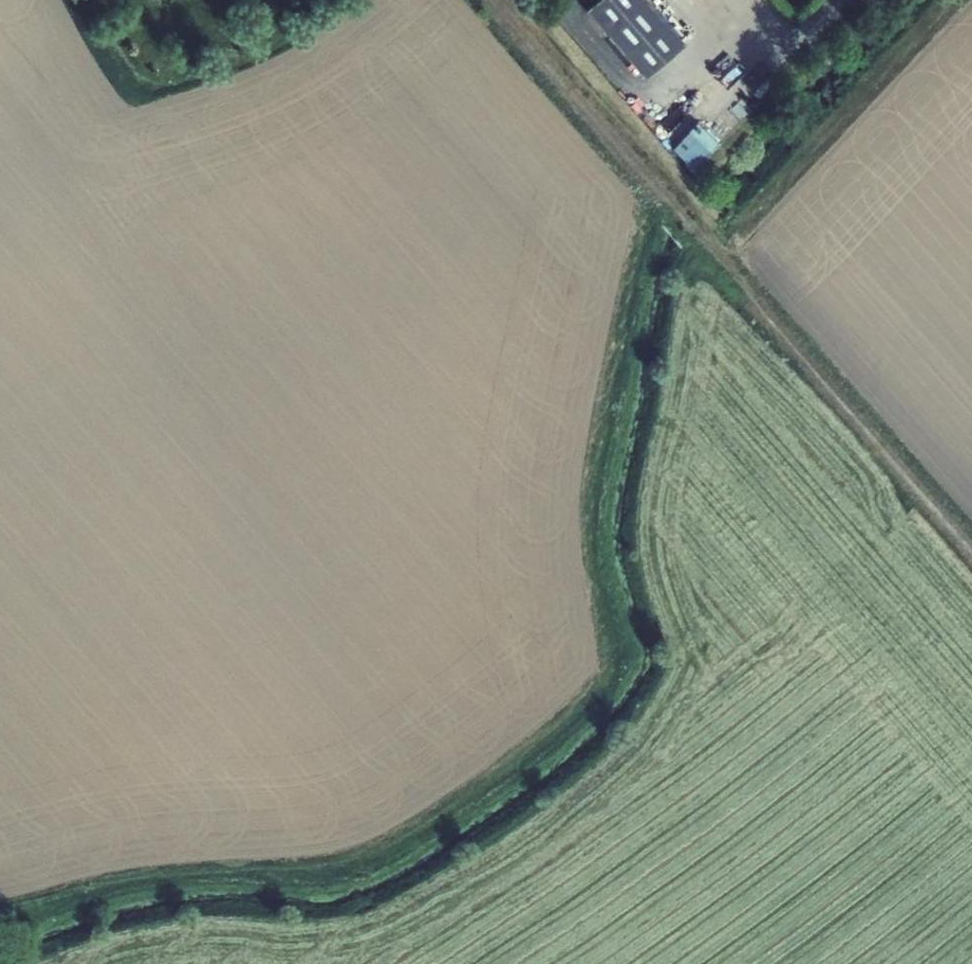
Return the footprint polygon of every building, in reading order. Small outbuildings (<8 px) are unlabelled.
[(586,10),(645,79),(685,44),(646,0),(598,0),(586,10)]
